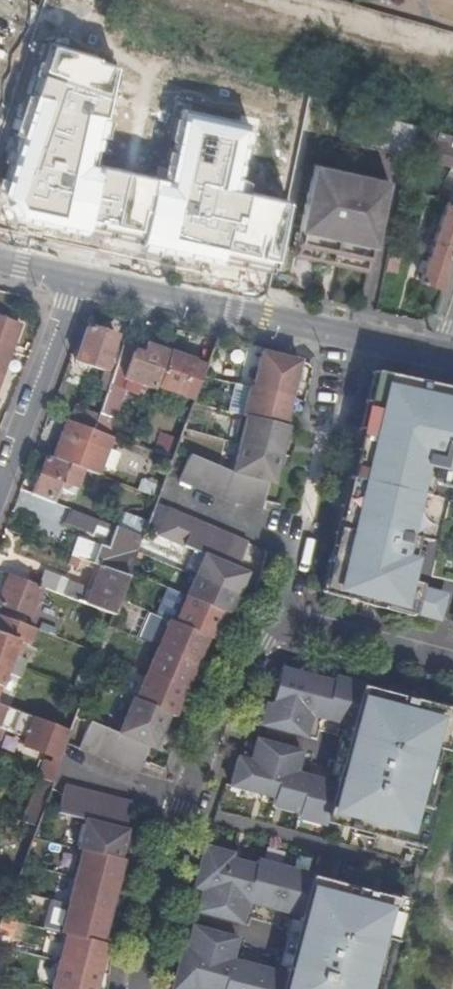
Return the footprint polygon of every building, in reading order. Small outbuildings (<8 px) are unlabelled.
[(86,63),(46,48),(0,164),(0,208),(267,266),(299,118),(190,90),(184,179),(104,155),(126,72),(86,63)] [(360,147),(409,158),(409,154),(416,126),(391,120),(367,113),(360,147)] [(416,126),(409,154),(426,159),(423,168),(432,170),(435,161),(452,166),(452,136),(416,126)] [(386,181),(313,165),(294,253),(367,269),(386,181)] [(441,288),(452,253),(452,203),(448,202),(450,196),(440,193),(438,200),(447,203),(446,207),(421,281),(441,288)] [(388,255),(384,270),(394,273),(398,257),(388,255)] [(0,319),(0,386),(22,327),(0,319)] [(113,345),(115,336),(87,326),(74,361),(111,374),(120,347),(113,345)] [(121,346),(123,339),(115,336),(113,345),(120,347),(121,346)] [(142,354),(121,346),(120,347),(111,374),(98,413),(114,418),(127,381),(152,389),(165,351),(145,345),(142,354)] [(193,399),(206,365),(168,352),(157,386),(193,399)] [(299,361),(285,358),(261,352),(251,390),(248,389),(242,416),(246,417),(232,472),(190,455),(178,481),(222,499),(261,509),(268,482),(273,483),(287,426),(283,425),(299,361)] [(387,375),(372,371),(322,592),(335,596),(387,375)] [(387,375),(335,596),(412,616),(413,612),(434,617),(440,595),(419,590),(420,585),(407,581),(417,538),(427,497),(430,484),(430,480),(437,482),(439,476),(452,479),(452,389),(387,375)] [(67,421),(92,431),(93,430),(98,415),(73,406),(67,421)] [(98,415),(93,430),(107,435),(114,418),(98,413),(98,415)] [(67,421),(65,420),(52,457),(96,474),(110,437),(92,431),(67,421)] [(72,495),(81,470),(45,456),(30,495),(53,504),(58,490),(72,495)] [(439,476),(437,482),(430,480),(430,484),(452,489),(452,479),(439,476)] [(440,500),(427,497),(417,538),(430,541),(440,500)] [(149,747),(154,749),(168,715),(173,717),(207,637),(213,640),(224,613),(228,615),(247,573),(236,569),(247,543),(168,509),(157,535),(206,556),(176,624),(170,621),(136,699),(133,699),(117,734),(89,722),(78,748),(119,765),(130,739),(149,747)] [(98,536),(103,523),(77,513),(71,530),(97,540),(98,536)] [(122,513),(119,527),(140,532),(144,518),(122,513)] [(110,541),(114,527),(103,523),(98,536),(109,541),(110,541)] [(127,575),(141,537),(114,527),(110,541),(109,541),(109,543),(101,540),(99,545),(79,537),(72,555),(99,565),(127,575)] [(112,615),(127,575),(99,565),(90,592),(67,583),(62,596),(112,615)] [(41,587),(8,575),(0,598),(0,606),(29,617),(41,587)] [(440,595),(434,617),(437,618),(443,596),(440,595)] [(30,627),(0,616),(0,660),(22,669),(25,660),(15,656),(20,643),(23,644),(30,627)] [(22,669),(0,660),(0,683),(4,672),(19,677),(22,669)] [(417,727),(422,706),(408,703),(408,704),(360,691),(362,684),(334,677),(332,682),(287,670),(280,668),(273,696),(270,704),(265,702),(259,725),(305,737),(311,716),(351,727),(335,784),(295,773),(301,752),(255,740),(250,761),(237,758),(230,784),(230,786),(273,798),(271,806),(298,813),(296,818),(324,825),(326,819),(374,831),(374,833),(392,837),(417,727)] [(84,692),(90,676),(79,672),(73,688),(84,692)] [(69,731),(0,704),(0,729),(24,738),(22,745),(59,760),(69,731)] [(438,710),(422,706),(417,727),(392,837),(403,840),(406,830),(416,832),(421,811),(414,809),(431,743),(439,745),(445,723),(435,721),(438,710)] [(149,747),(130,739),(119,765),(137,773),(149,747)] [(441,745),(439,745),(431,743),(414,809),(421,811),(424,812),(441,745)] [(33,827),(50,783),(39,779),(23,823),(33,827)] [(106,944),(101,943),(122,860),(119,859),(126,831),(124,830),(131,802),(64,785),(58,814),(85,820),(77,850),(81,850),(60,933),(65,935),(51,988),(95,988),(106,944)] [(378,897),(359,892),(359,893),(310,881),(312,874),(257,860),(256,865),(231,859),(232,853),(204,846),(193,888),(202,890),(196,911),(242,923),(247,902),(301,916),(286,974),(232,960),(237,938),(192,926),(187,947),(183,946),(180,957),(172,988),(196,988),(197,988),(357,988),(378,897)] [(378,897),(357,988),(367,988),(381,933),(390,935),(396,913),(386,910),(388,900),(378,897)] [(390,935),(381,933),(367,988),(377,988),(391,936),(390,935)]
